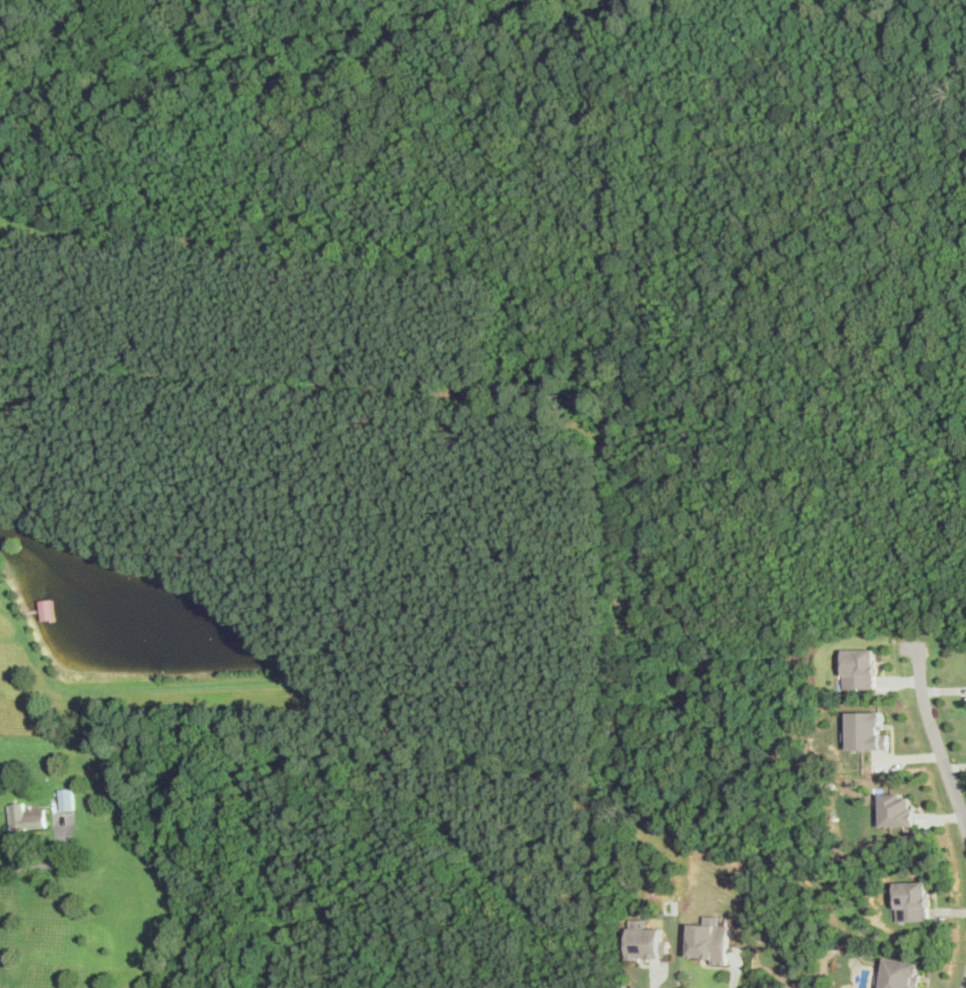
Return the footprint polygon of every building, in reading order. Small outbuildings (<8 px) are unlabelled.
[(58,620),(44,621),(42,600),(56,599),(58,620)] [(877,664),(878,664),(879,674),(877,674),(877,687),(845,687),(845,648),(877,648),(877,664)] [(849,711),(885,711),(885,728),(881,727),(881,733),(889,733),(890,748),(850,748),(850,740),(843,740),(843,731),(849,731),(849,711)] [(74,787),(61,787),(62,808),(74,808),(74,787)] [(912,796),(903,796),(903,792),(881,792),(881,826),(916,827),(916,807),(912,807),(912,796)] [(47,826),(46,807),(25,808),(25,801),(10,802),(10,827),(47,826)] [(896,919),(930,919),(929,880),(896,880),(896,919)] [(727,964),(730,925),(719,924),(720,916),(706,915),(705,924),(691,923),(690,957),(713,958),(713,963),(727,964)] [(663,928),(647,928),(647,918),(631,918),(630,960),(650,960),(650,957),(668,957),(668,939),(662,939),(663,928)] [(882,987),(923,987),(923,986),(919,985),(922,963),(887,957),(882,987)]
